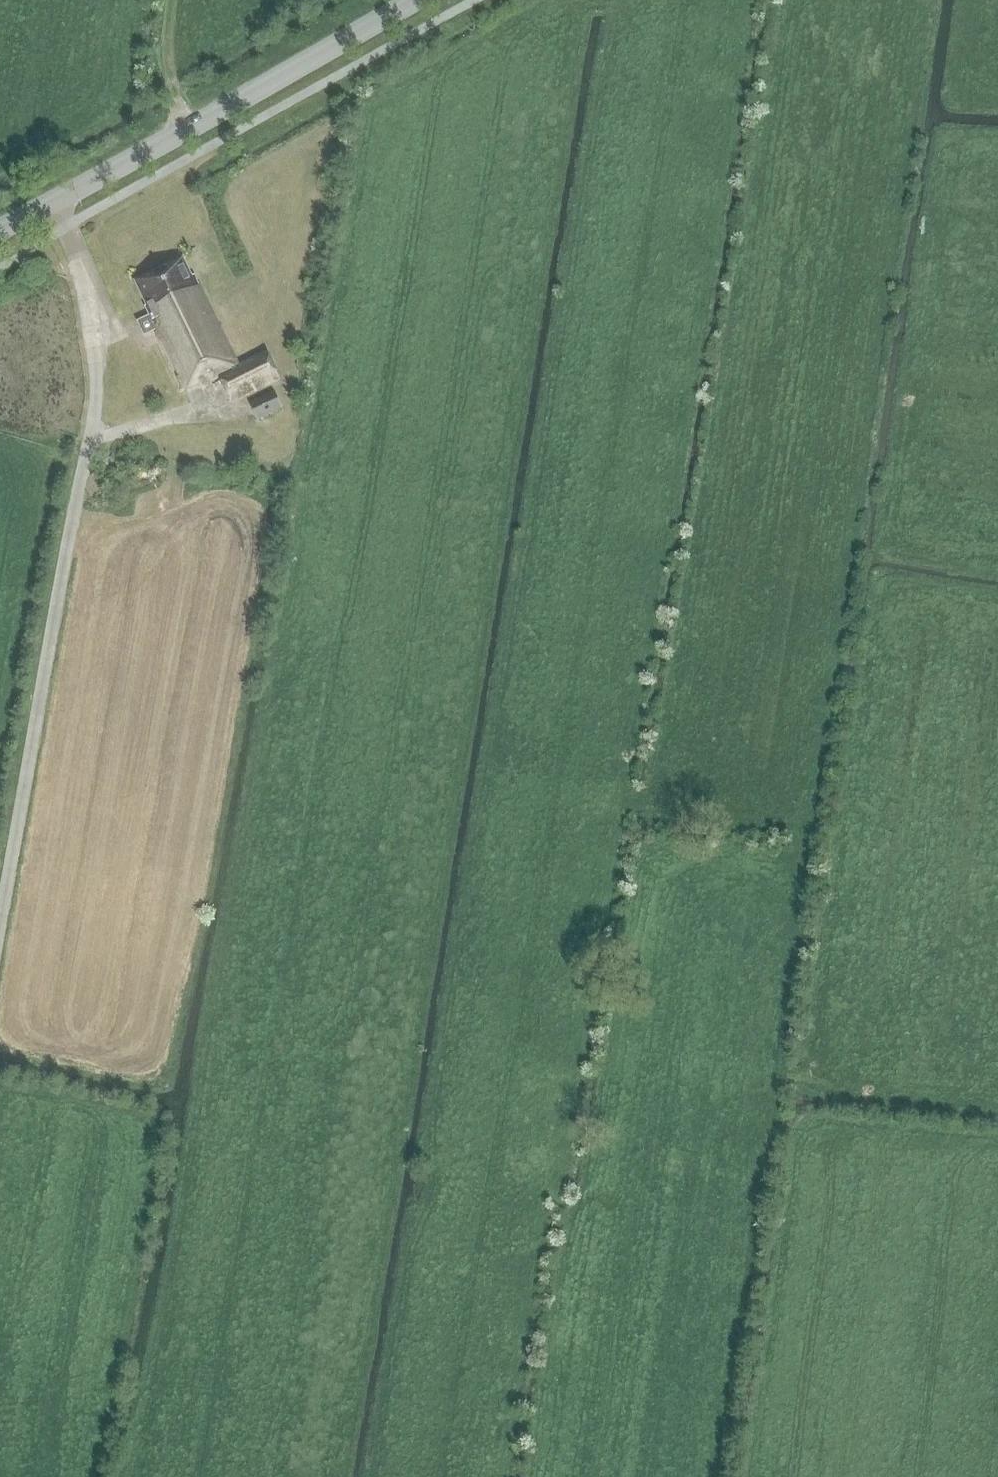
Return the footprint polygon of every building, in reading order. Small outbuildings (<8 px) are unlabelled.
[(239,367),(195,276),(190,278),(182,262),(179,264),(176,262),(170,265),(169,268),(153,277),(149,275),(144,278),(143,281),(140,283),(150,305),(147,307),(151,314),(133,323),(141,339),(157,331),(185,389),(201,382),(202,386),(220,377),(232,402),(280,379),(267,353),(239,367)] [(250,404),(259,421),(285,410),(276,393),(250,404)]
